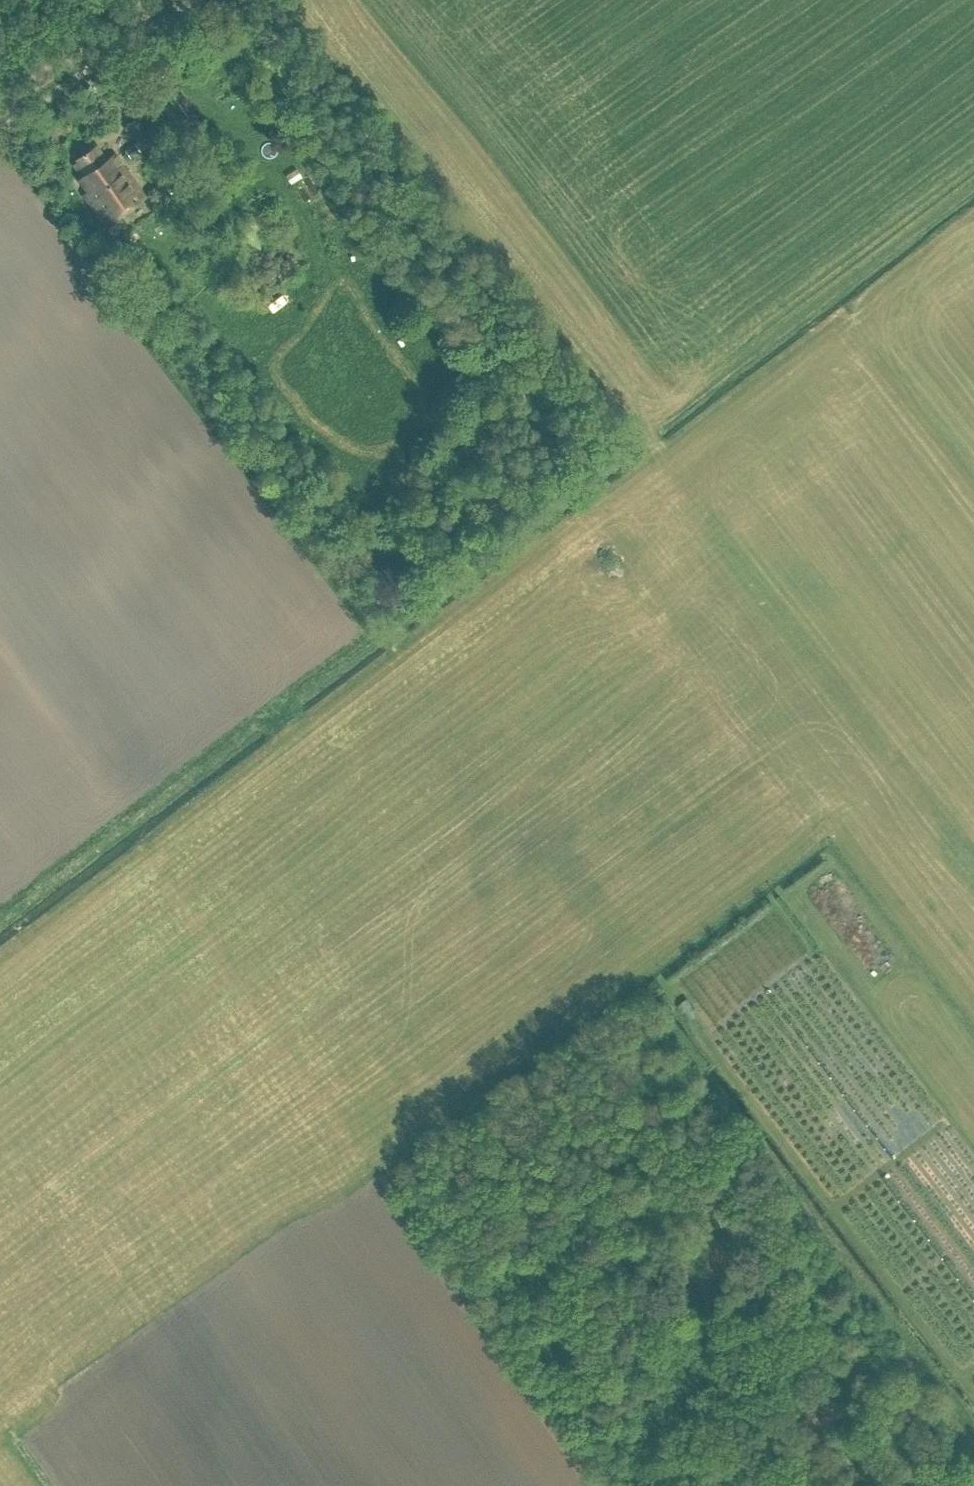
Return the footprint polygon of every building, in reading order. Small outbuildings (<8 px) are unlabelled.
[(125,124),(140,145),(153,137),(138,115),(125,124)] [(135,143),(125,150),(130,158),(140,152),(135,143)] [(104,226),(146,196),(116,154),(108,160),(97,145),(77,159),(81,164),(76,167),(83,177),(78,181),(85,191),(81,194),(104,226)] [(93,258),(104,272),(112,266),(101,252),(93,258)]
